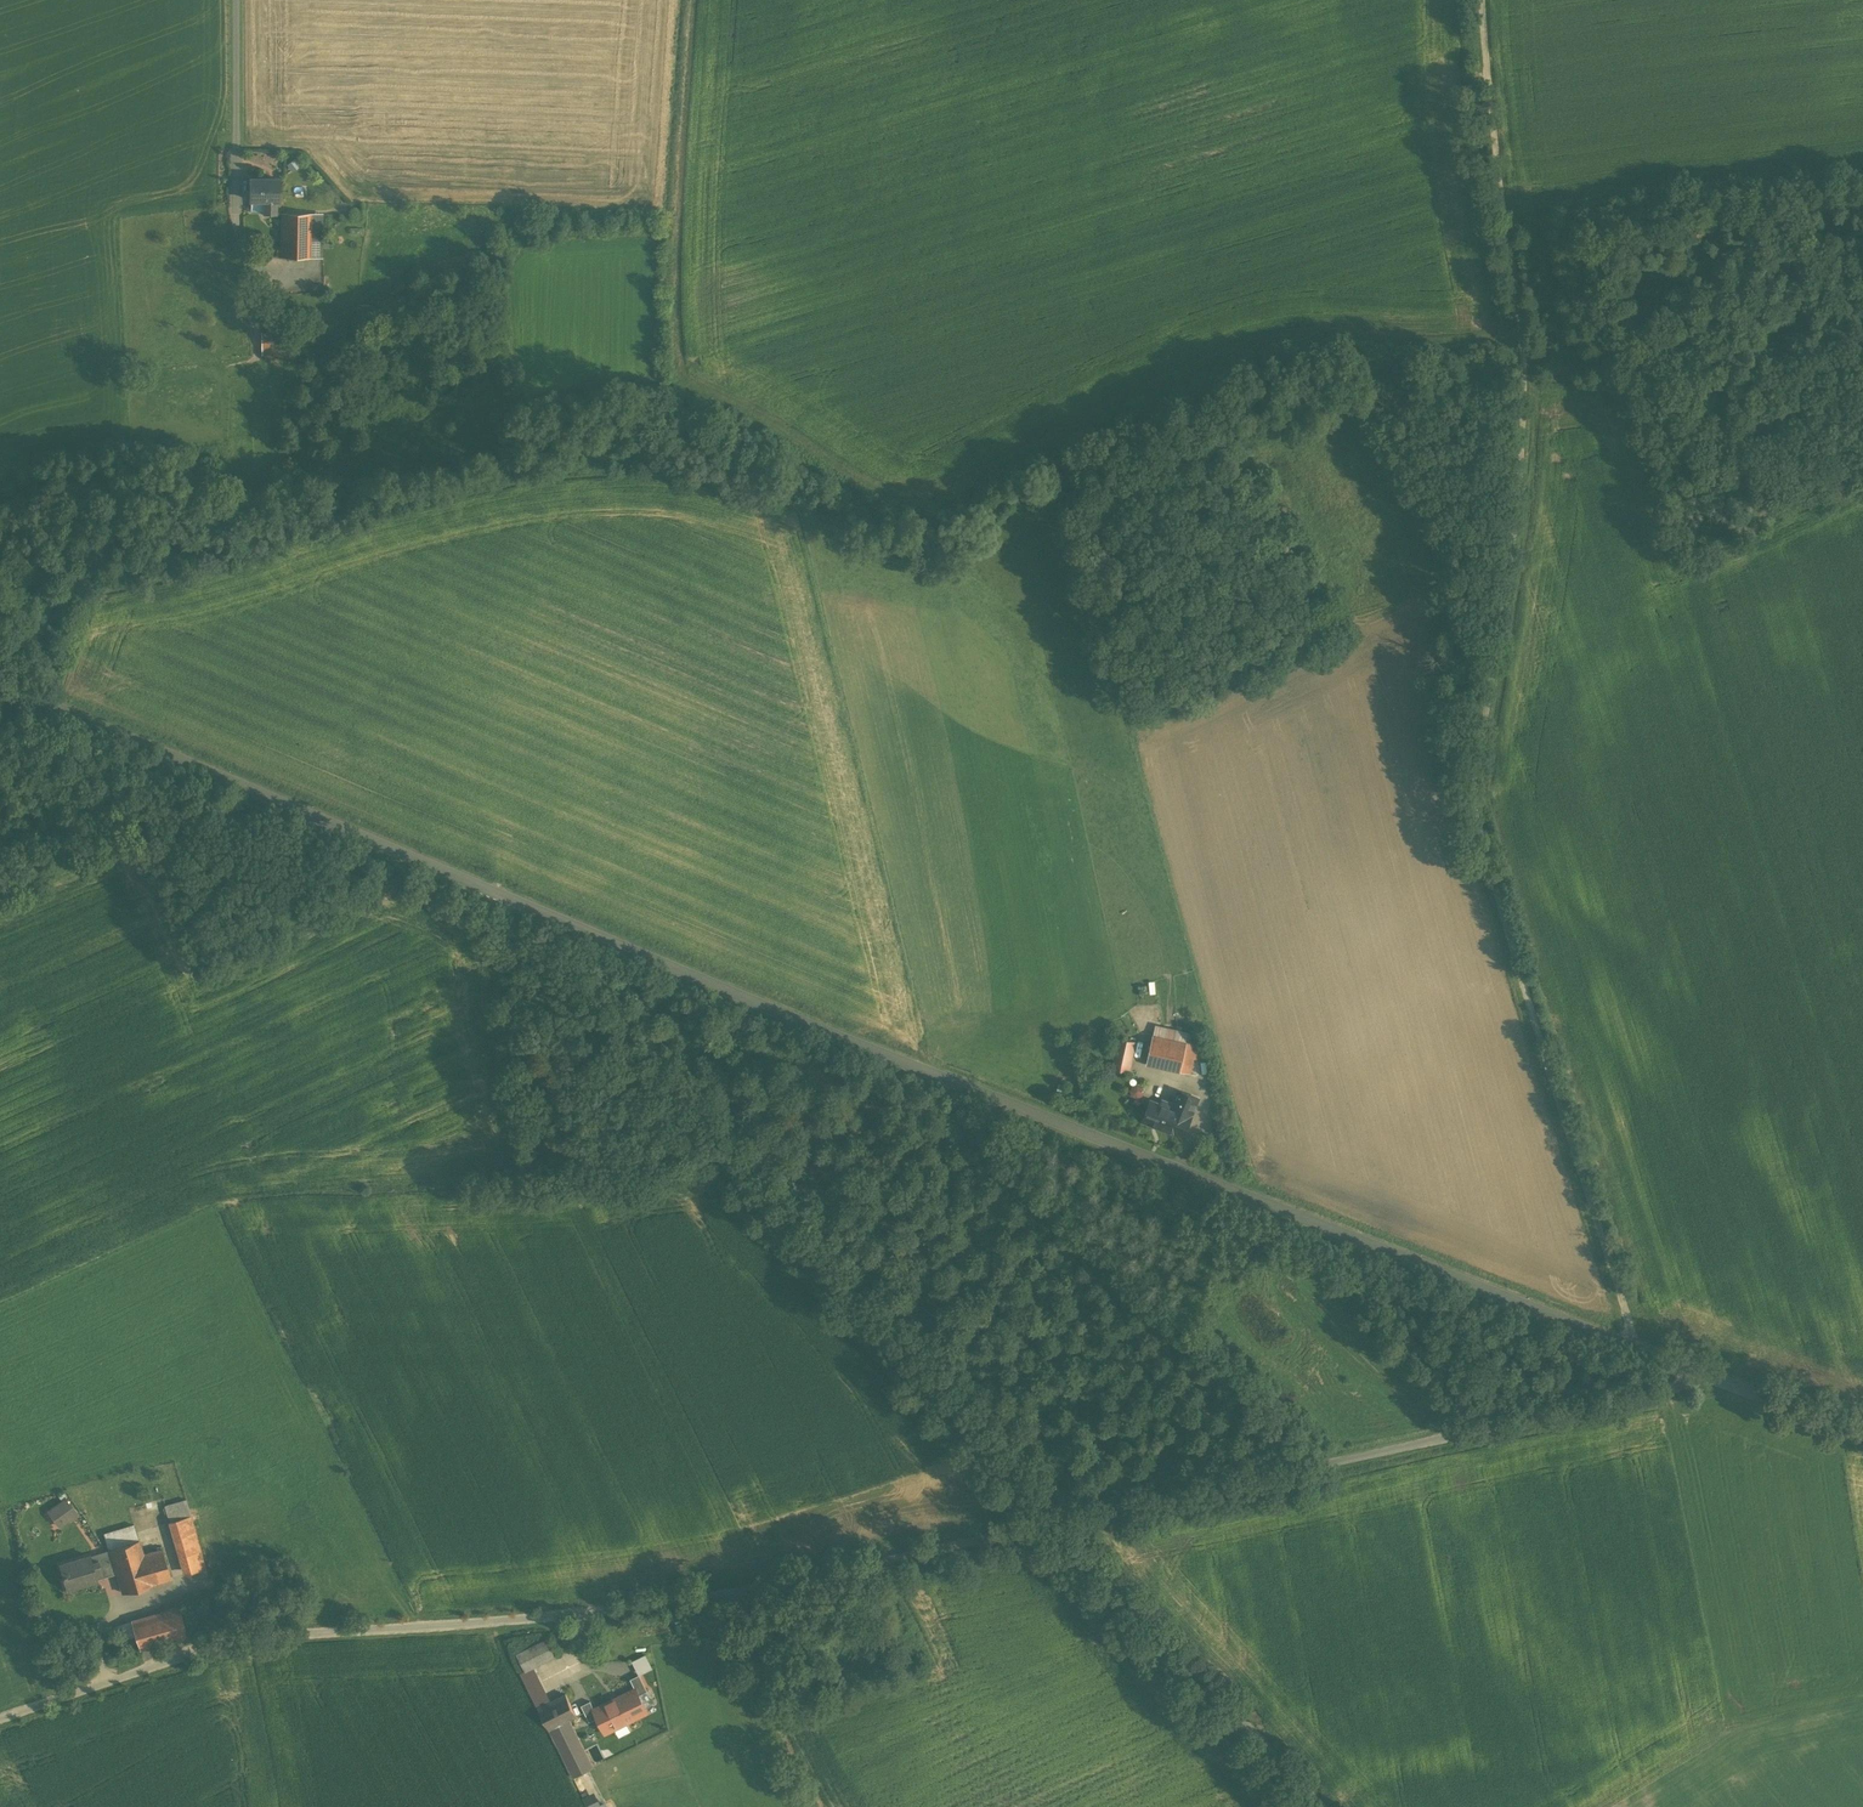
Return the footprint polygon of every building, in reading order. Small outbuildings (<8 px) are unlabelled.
[(278,178),(250,177),(250,199),(264,199),(264,212),(275,212),(275,200),(278,200),(278,178)] [(310,212),(282,212),(281,256),(310,256),(310,212)] [(292,338),(262,338),(262,354),(292,354),(292,338)] [(1166,1028),(1155,1026),(1147,1064),(1190,1073),(1196,1045),(1193,1044),(1194,1035),(1192,1035),(1192,1034),(1166,1028)] [(1136,1041),(1119,1037),(1112,1068),(1129,1072),(1136,1041)] [(1178,1090),(1171,1108),(1191,1116),(1198,1098),(1178,1090)] [(1171,1108),(1151,1100),(1143,1120),(1183,1136),(1191,1116),(1171,1108)] [(67,1498),(49,1511),(59,1525),(77,1513),(67,1498)] [(165,1505),(169,1521),(190,1515),(186,1499),(165,1505)] [(169,1521),(168,1521),(183,1574),(205,1567),(190,1515),(169,1521)] [(143,1553),(134,1524),(107,1532),(111,1549),(118,1572),(123,1591),(152,1583),(152,1582),(171,1577),(163,1548),(143,1553)] [(111,1549),(90,1555),(90,1554),(60,1563),(64,1575),(66,1574),(70,1586),(97,1578),(118,1572),(111,1549)] [(180,1606),(132,1619),(140,1648),(188,1634),(180,1606)] [(547,1637),(517,1652),(525,1669),(526,1669),(531,1667),(556,1655),(547,1637)] [(531,1667),(526,1669),(525,1669),(520,1672),(533,1698),(544,1693),(531,1667)] [(581,1685),(538,1706),(549,1728),(550,1728),(574,1776),(589,1768),(593,1766),(577,1734),(584,1731),(580,1722),(589,1718),(585,1710),(592,1707),(591,1704),(614,1693),(604,1674),(603,1673),(581,1685)] [(636,1687),(616,1697),(614,1693),(591,1704),(592,1707),(605,1732),(627,1721),(648,1711),(636,1687)] [(544,1693),(533,1698),(537,1707),(548,1701),(544,1693)]
